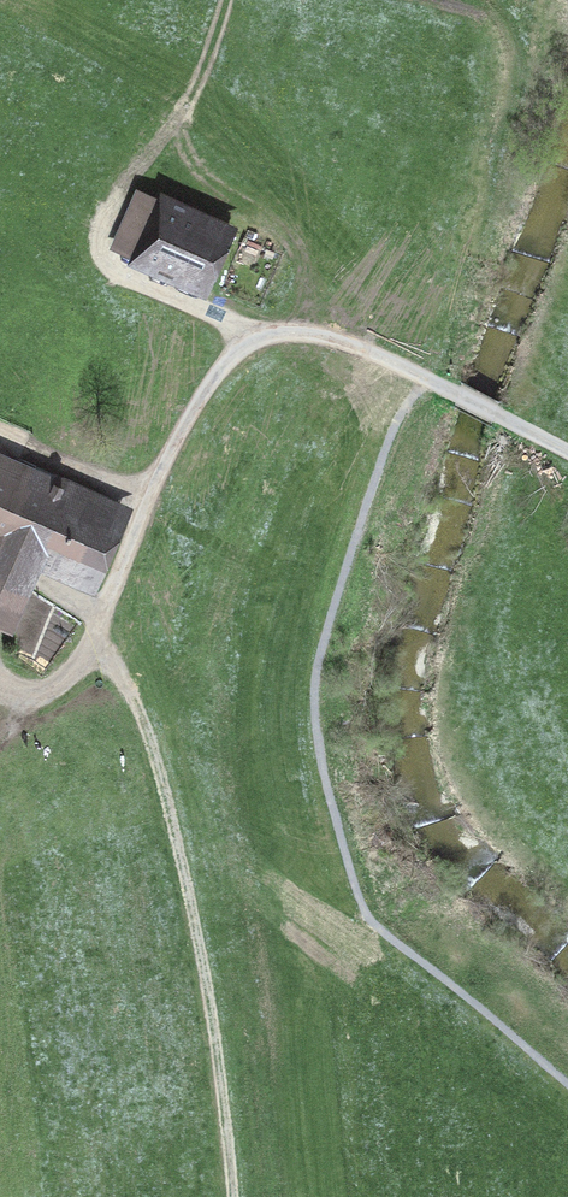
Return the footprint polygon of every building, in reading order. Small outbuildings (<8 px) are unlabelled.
[(137,191),(114,244),(197,281),(220,228),(137,191)] [(6,472),(22,432),(0,423),(0,622),(7,625),(35,555),(86,575),(111,514),(6,472)]
